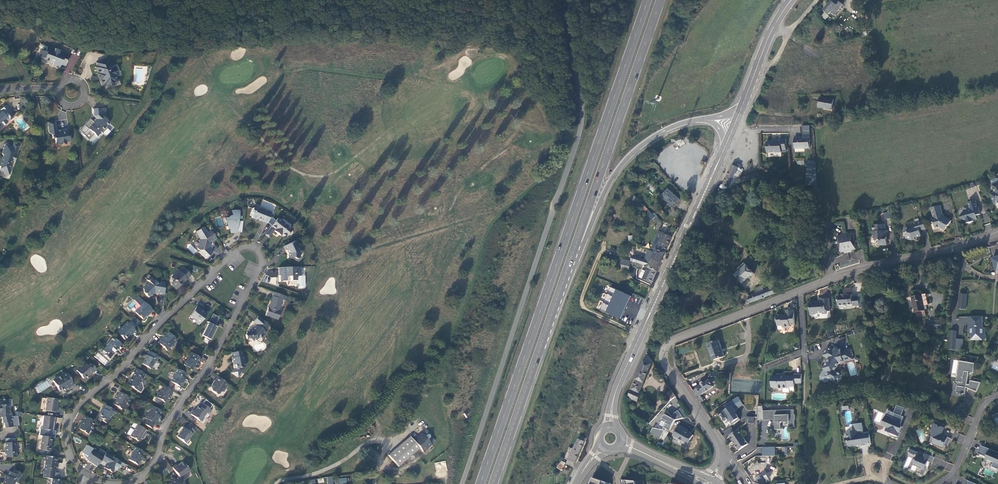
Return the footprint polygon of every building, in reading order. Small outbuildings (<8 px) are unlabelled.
[(835,14),(843,5),(838,0),(835,3),(834,2),(832,1),(824,10),(829,15),(832,12),(835,14)] [(61,64),(65,66),(70,55),(54,49),(54,50),(47,47),(44,46),(42,50),(41,50),(39,57),(44,59),(43,61),(49,64),(50,63),(53,64),(52,66),(59,68),(61,64)] [(100,80),(101,86),(105,84),(106,87),(113,84),(113,82),(117,81),(115,75),(117,75),(115,67),(112,68),(110,61),(108,62),(107,59),(95,63),(97,66),(95,67),(97,73),(99,80),(100,80)] [(832,110),(834,100),(820,97),(818,107),(832,110)] [(6,105),(0,110),(1,111),(0,112),(0,126),(1,128),(8,122),(7,121),(9,120),(10,120),(13,118),(13,116),(10,113),(12,112),(6,105)] [(106,127),(109,123),(107,120),(107,118),(104,118),(101,115),(101,114),(100,108),(93,109),(93,116),(97,119),(96,120),(94,122),(88,129),(94,134),(93,134),(93,135),(93,136),(94,136),(94,137),(95,137),(96,137),(97,137),(101,131),(104,131),(106,129),(106,127)] [(57,132),(55,121),(47,122),(49,133),(52,135),(52,139),(55,138),(55,144),(59,143),(59,145),(66,144),(66,142),(70,141),(69,136),(67,136),(66,131),(61,132),(61,131),(58,132),(57,132)] [(810,148),(809,138),(811,138),(810,132),(802,132),(803,138),(794,138),(795,149),(810,148)] [(786,149),(786,139),(781,139),(781,141),(767,142),(767,153),(782,152),(781,149),(786,149)] [(16,156),(18,148),(12,146),(5,144),(2,153),(3,156),(1,157),(0,161),(0,167),(0,171),(4,173),(5,174),(8,175),(9,175),(11,171),(10,170),(12,165),(11,164),(12,160),(14,161),(16,156)] [(817,185),(816,166),(813,166),(813,161),(807,161),(807,167),(806,185),(817,185)] [(737,184),(742,173),(737,171),(739,168),(740,168),(741,165),(736,163),(735,166),(732,165),(723,185),(731,189),(737,184)] [(648,209),(635,196),(633,202),(646,212),(648,209)] [(977,219),(975,216),(981,214),(979,207),(978,208),(976,200),(968,202),(971,210),(964,212),(961,217),(961,218),(966,221),(967,223),(968,223),(970,224),(972,224),(972,222),(973,222),(973,220),(977,219)] [(951,221),(942,215),(943,214),(940,205),(931,208),(933,217),(931,217),(933,223),(934,222),(936,228),(940,227),(945,230),(948,225),(948,226),(951,221)] [(259,209),(254,207),(253,208),(251,212),(253,213),(251,216),(252,218),(256,219),(258,218),(260,219),(259,220),(267,223),(271,212),(267,211),(259,208),(259,209)] [(651,220),(654,218),(650,210),(646,213),(651,220)] [(238,221),(239,211),(238,211),(237,211),(236,211),(235,211),(234,211),(233,211),(232,211),(231,211),(232,215),(232,216),(231,216),(230,216),(229,217),(228,217),(228,218),(225,219),(227,225),(228,224),(228,229),(229,229),(230,233),(234,233),(234,231),(236,230),(236,232),(241,232),(242,221),(238,221)] [(274,231),(280,236),(281,234),(285,237),(291,229),(277,218),(268,229),(273,233),(274,231)] [(921,236),(919,231),(926,229),(923,220),(920,221),(919,219),(915,220),(915,223),(916,228),(912,228),(905,227),(903,232),(907,233),(906,238),(912,240),(915,240),(915,238),(921,236)] [(887,245),(886,231),(885,224),(873,225),(873,231),(873,235),(874,236),(874,239),(876,241),(879,240),(879,245),(887,245)] [(209,244),(208,243),(216,238),(211,230),(207,233),(203,227),(196,231),(200,239),(198,240),(200,243),(196,247),(200,251),(199,252),(205,259),(212,252),(206,246),(209,244)] [(269,238),(273,233),(268,229),(265,234),(269,238)] [(665,252),(672,237),(659,231),(653,245),(658,247),(657,249),(665,252)] [(856,249),(853,233),(849,234),(848,234),(847,232),(843,233),(844,235),(843,235),(837,236),(840,252),(845,251),(847,251),(847,253),(851,252),(851,250),(852,250),(856,249)] [(299,251),(297,247),(298,245),(295,240),(283,246),(285,250),(286,250),(288,253),(288,257),(294,257),(295,259),(296,259),(297,259),(298,259),(299,257),(299,251)] [(193,254),(197,251),(190,244),(187,247),(193,254)] [(661,263),(665,252),(657,249),(658,247),(653,245),(651,251),(655,253),(653,259),(661,263)] [(657,271),(661,263),(653,259),(655,253),(651,251),(650,250),(645,260),(632,258),(632,261),(636,262),(639,263),(642,264),(644,265),(649,267),(657,271)] [(630,270),(631,261),(629,261),(622,259),(620,268),(630,270)] [(743,284),(754,273),(751,270),(752,269),(751,268),(750,269),(745,263),(740,267),(742,269),(740,271),(736,275),(743,284)] [(290,276),(290,281),(296,280),(296,276),(300,276),(300,274),(300,267),(278,267),(278,272),(281,272),(281,275),(280,275),(280,281),(286,281),(286,276),(290,276)] [(652,283),(657,271),(649,267),(647,272),(643,270),(639,277),(643,279),(652,283)] [(178,270),(175,273),(175,274),(172,277),(174,280),(175,281),(172,284),(176,289),(180,286),(187,279),(186,279),(190,275),(183,268),(180,272),(178,270)] [(298,288),(303,288),(305,286),(304,276),(303,276),(303,274),(300,274),(300,276),(296,276),(296,280),(296,286),(298,288)] [(159,286),(151,278),(148,275),(144,278),(147,281),(149,283),(143,289),(143,293),(148,298),(154,291),(158,292),(158,293),(164,294),(164,287),(165,281),(160,280),(159,286)] [(749,303),(775,293),(772,287),(764,290),(762,285),(755,288),(757,293),(749,296),(748,300),(749,301),(749,303)] [(630,296),(615,289),(604,312),(619,319),(630,296)] [(270,302),(268,307),(265,315),(277,319),(279,311),(277,310),(281,299),(283,300),(284,296),(274,292),(271,302),(270,302)] [(965,309),(967,294),(959,293),(957,308),(965,309)] [(860,306),(859,296),(852,297),(852,295),(847,295),(847,294),(842,295),(838,296),(839,306),(853,305),(853,307),(860,306)] [(928,305),(926,294),(912,297),(916,317),(926,315),(925,310),(924,306),(926,305),(928,305)] [(830,311),(829,299),(822,299),(822,303),(818,303),(818,301),(810,302),(811,315),(816,314),(817,313),(821,313),(823,314),(827,314),(826,311),(830,311)] [(149,314),(153,310),(144,302),(140,306),(135,312),(142,319),(148,313),(149,314)] [(199,325),(207,313),(203,311),(203,312),(201,311),(202,309),(197,306),(190,316),(196,320),(195,322),(199,325)] [(795,325),(794,310),(786,310),(787,315),(783,315),(782,315),(777,315),(778,326),(783,326),(783,327),(784,328),(789,328),(790,326),(790,325),(795,325)] [(212,314),(201,335),(210,340),(217,327),(215,326),(219,317),(212,314)] [(245,335),(246,339),(250,338),(251,340),(252,341),(256,340),(257,338),(261,337),(265,334),(264,331),(269,325),(258,316),(253,322),(256,324),(252,330),(249,330),(249,331),(246,332),(245,335)] [(983,328),(983,317),(969,317),(969,329),(971,328),(971,334),(971,339),(985,339),(985,334),(983,334),(983,328)] [(127,322),(118,330),(122,334),(120,335),(124,340),(130,334),(130,332),(131,332),(132,333),(135,330),(133,328),(128,323),(127,322)] [(963,351),(963,339),(956,339),(957,331),(951,331),(950,350),(963,351)] [(166,350),(176,340),(169,333),(163,340),(162,339),(158,343),(166,350)] [(118,350),(122,345),(112,337),(106,345),(102,350),(105,353),(104,355),(109,359),(114,353),(113,352),(114,350),(115,351),(117,349),(118,350)] [(724,356),(719,340),(709,344),(714,360),(724,356)] [(835,371),(840,363),(853,359),(850,349),(841,351),(841,350),(835,347),(834,350),(828,347),(823,355),(829,359),(823,369),(824,369),(820,376),(821,380),(825,382),(829,381),(830,379),(837,384),(842,375),(835,371)] [(158,357),(149,351),(141,364),(150,369),(155,361),(156,361),(158,357)] [(232,352),(231,353),(233,364),(234,369),(231,373),(238,377),(242,370),(242,367),(245,366),(242,351),(232,352)] [(105,366),(109,361),(98,352),(94,356),(105,366)] [(191,371),(200,359),(191,352),(187,357),(188,358),(183,365),(191,371)] [(639,393),(653,362),(648,354),(647,354),(628,397),(637,402),(641,393),(639,393)] [(967,384),(969,372),(973,373),(975,363),(960,361),(956,382),(958,382),(956,392),(961,393),(963,394),(963,393),(965,393),(966,387),(976,391),(980,382),(970,381),(970,385),(967,384)] [(81,366),(76,370),(83,378),(88,374),(89,375),(92,372),(93,372),(96,369),(90,362),(86,364),(86,363),(83,366),(81,366)] [(892,381),(893,365),(890,365),(889,367),(884,367),(883,380),(892,381)] [(135,368),(132,372),(134,373),(127,384),(135,389),(134,389),(140,393),(143,388),(141,383),(140,382),(145,374),(135,368)] [(179,387),(187,374),(177,368),(174,373),(175,374),(171,382),(179,387)] [(718,385),(717,383),(719,382),(717,377),(720,377),(720,373),(709,373),(710,380),(705,383),(704,382),(703,382),(702,384),(702,385),(693,391),(698,398),(701,403),(704,401),(701,395),(714,387),(718,385)] [(757,384),(757,388),(752,388),(737,386),(738,373),(730,373),(729,394),(731,394),(759,395),(759,396),(760,385),(757,384)] [(72,383),(75,380),(67,374),(63,376),(61,376),(52,380),(58,390),(60,390),(63,388),(65,391),(70,388),(69,387),(73,385),(72,383)] [(802,382),(802,374),(794,374),(794,376),(787,376),(786,376),(782,376),(782,374),(777,374),(777,376),(772,376),(772,387),(778,387),(778,388),(779,389),(782,389),(783,388),(790,388),(790,387),(795,387),(795,383),(795,382),(802,382)] [(225,388),(228,384),(217,376),(214,381),(216,382),(211,388),(211,391),(216,394),(219,394),(224,387),(225,388)] [(46,382),(35,388),(38,393),(49,387),(46,382)] [(164,386),(159,393),(158,393),(156,397),(154,400),(154,401),(159,404),(160,404),(162,401),(164,402),(167,397),(170,399),(172,395),(171,394),(173,391),(164,386)] [(676,396),(671,390),(665,395),(670,401),(676,396)] [(128,397),(119,392),(117,395),(116,394),(114,398),(116,399),(114,404),(121,409),(128,397)] [(45,411),(56,412),(57,408),(55,408),(56,402),(56,399),(47,397),(45,411)] [(744,405),(738,397),(724,406),(727,410),(722,413),(732,426),(741,420),(735,411),(744,405)] [(0,399),(0,417),(1,417),(4,417),(4,419),(4,422),(5,428),(13,427),(19,426),(17,415),(11,416),(10,416),(10,406),(8,405),(8,399),(0,399)] [(211,410),(202,403),(199,406),(198,406),(194,411),(191,414),(200,421),(201,421),(204,418),(203,416),(206,413),(208,414),(211,410)] [(102,421),(106,423),(112,414),(113,415),(115,411),(105,405),(103,408),(102,408),(100,411),(101,413),(98,417),(103,419),(102,421)] [(161,411),(152,405),(149,410),(150,410),(145,419),(154,424),(161,411)] [(684,418),(679,410),(674,413),(673,416),(672,418),(670,417),(671,415),(667,412),(661,420),(666,423),(663,430),(653,428),(650,434),(660,439),(665,430),(666,430),(667,429),(670,430),(676,420),(684,418)] [(794,414),(794,410),(764,411),(764,420),(773,420),(773,423),(775,423),(775,430),(781,429),(781,423),(782,422),(789,422),(789,427),(795,427),(794,420),(795,420),(795,414),(794,414)] [(904,416),(888,410),(884,421),(887,422),(886,427),(887,427),(885,431),(889,433),(889,434),(894,436),(894,437),(897,439),(902,427),(898,425),(899,423),(900,423),(901,423),(904,416)] [(874,423),(880,425),(883,413),(877,412),(874,423)] [(54,421),(55,417),(44,416),(42,429),(51,430),(52,427),(53,421),(54,421)] [(94,422),(85,416),(82,420),(83,420),(78,428),(87,434),(94,422)] [(146,430),(134,422),(126,434),(130,436),(138,441),(141,436),(143,438),(145,434),(144,433),(146,430)] [(866,444),(864,435),(864,432),(863,433),(862,423),(852,424),(854,431),(847,432),(849,446),(850,446),(850,448),(856,447),(856,445),(859,445),(859,446),(866,445),(866,444)] [(951,439),(941,434),(944,428),(933,423),(930,431),(933,432),(931,436),(932,437),(934,438),(932,443),(937,445),(938,447),(943,449),(944,445),(948,447),(951,439)] [(194,430),(188,426),(187,425),(185,428),(184,427),(181,431),(177,437),(185,443),(194,431),(194,430)] [(693,435),(687,431),(684,430),(685,428),(679,425),(673,436),(674,436),(678,438),(678,440),(682,442),(683,442),(688,445),(688,444),(690,443),(691,442),(691,440),(693,435)] [(748,444),(739,430),(739,429),(730,435),(730,436),(739,450),(748,444)] [(388,455),(398,467),(420,448),(423,452),(431,444),(422,433),(413,440),(410,436),(388,455)] [(40,450),(51,451),(52,447),(50,447),(51,442),(51,437),(42,436),(40,450)] [(575,463),(586,438),(580,436),(574,448),(573,448),(573,449),(568,460),(567,464),(570,465),(571,462),(575,463)] [(668,447),(673,439),(667,436),(663,444),(668,447)] [(15,446),(15,442),(4,443),(5,452),(5,457),(17,457),(16,451),(15,451),(15,446)] [(103,457),(91,450),(92,448),(87,445),(82,453),(85,458),(88,461),(96,466),(101,459),(103,457)] [(981,445),(978,453),(986,457),(985,458),(993,462),(997,464),(997,452),(981,445)] [(144,453),(135,447),(132,451),(133,452),(128,459),(137,465),(144,453)] [(776,456),(775,447),(763,448),(763,456),(776,456)] [(125,464),(106,452),(104,455),(103,457),(101,459),(107,463),(104,467),(112,472),(114,469),(115,471),(117,469),(119,465),(123,467),(125,464)] [(924,475),(927,467),(926,466),(928,462),(930,462),(932,463),(935,457),(933,456),(927,454),(926,454),(925,455),(924,458),(919,456),(917,455),(913,465),(918,467),(916,472),(924,475)] [(55,469),(56,469),(57,464),(56,464),(56,462),(57,457),(43,455),(42,460),(45,461),(43,468),(42,477),(52,479),(58,480),(59,473),(54,472),(55,469)] [(559,460),(557,468),(562,470),(565,462),(559,460)] [(436,477),(447,476),(446,461),(435,462),(436,477)] [(175,465),(172,467),(179,477),(180,478),(189,470),(183,462),(177,467),(175,465)] [(2,483),(14,483),(15,482),(16,482),(21,474),(14,469),(12,473),(10,471),(2,483)] [(769,482),(767,483),(767,482),(768,479),(769,480),(772,471),(766,469),(765,471),(764,474),(764,477),(764,478),(764,479),(763,480),(763,479),(756,482),(757,483),(770,483),(769,482)]
